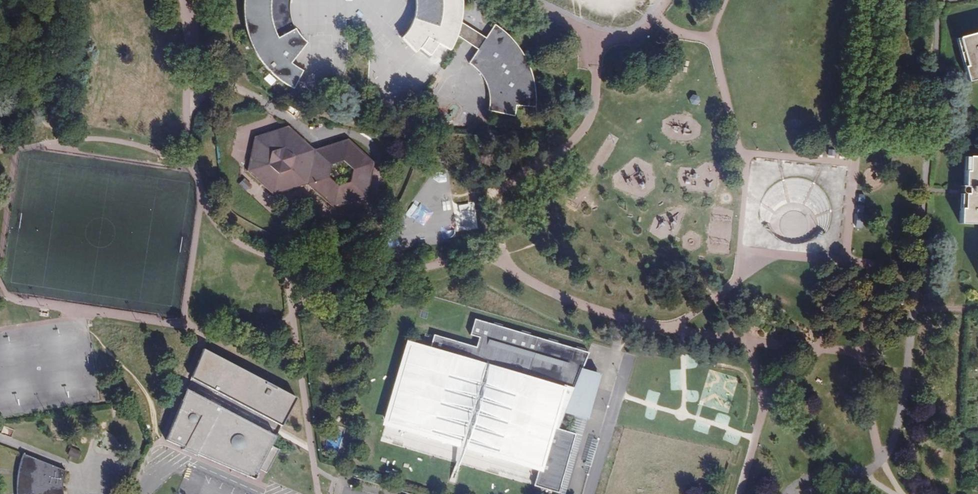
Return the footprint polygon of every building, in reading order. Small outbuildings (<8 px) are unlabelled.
[(293,89),(302,71),(296,67),(291,63),(306,44),(300,36),(296,29),(292,22),(290,15),(290,6),(291,0),(244,0),(244,4),(243,13),(245,23),(247,32),(250,41),(253,48),(258,57),(264,65),(270,71),(277,78),(285,84),(293,89)] [(415,3),(415,11),(414,17),(411,24),(407,31),(401,38),(415,52),(421,45),(427,38),(450,50),(454,42),(456,36),(459,28),(460,22),(461,15),(462,9),(462,0),(415,0),(415,3)] [(613,2),(629,18),(646,0),(615,0),(613,2)] [(485,38),(460,22),(459,28),(456,36),(477,50),(485,38)] [(501,29),(494,24),(485,38),(477,50),(469,63),(474,67),(478,72),(482,78),(486,85),(488,93),(489,101),(489,110),(514,116),(516,106),(535,106),(535,98),(535,91),(534,83),(532,74),(529,66),(525,57),(520,49),(514,42),(508,35),(501,29)] [(959,40),(971,83),(977,81),(977,34),(959,40)] [(288,126),(255,137),(247,171),(274,194),(307,184),(333,208),(366,197),(374,163),(348,139),(315,149),(288,126)] [(968,157),(967,187),(965,189),(964,193),(967,194),(964,194),(963,225),(977,225),(977,158),(968,157)] [(491,325),(473,319),(468,335),(477,338),(474,347),(432,335),(428,346),(406,339),(380,426),(385,428),(381,443),(453,465),(447,482),(454,485),(460,467),(533,487),(557,493),(574,434),(556,428),(562,412),(584,419),(598,372),(581,367),(587,351),(583,350),(584,348),(575,345),(574,348),(556,343),(557,341),(547,338),(546,340),(528,334),(528,333),(519,330),(518,332),(500,326),(500,325),(491,322),(491,325)] [(295,396),(205,351),(191,381),(281,429),(295,396)] [(267,473),(280,450),(273,446),(278,436),(187,388),(186,389),(189,390),(185,399),(183,399),(183,400),(184,401),(167,440),(184,447),(183,449),(185,450),(188,444),(198,449),(196,454),(197,455),(198,453),(255,479),(258,474),(260,469),(267,473)] [(23,453),(20,464),(18,476),(17,486),(17,493),(64,493),(63,488),(64,482),(65,476),(67,470),(23,453)]
